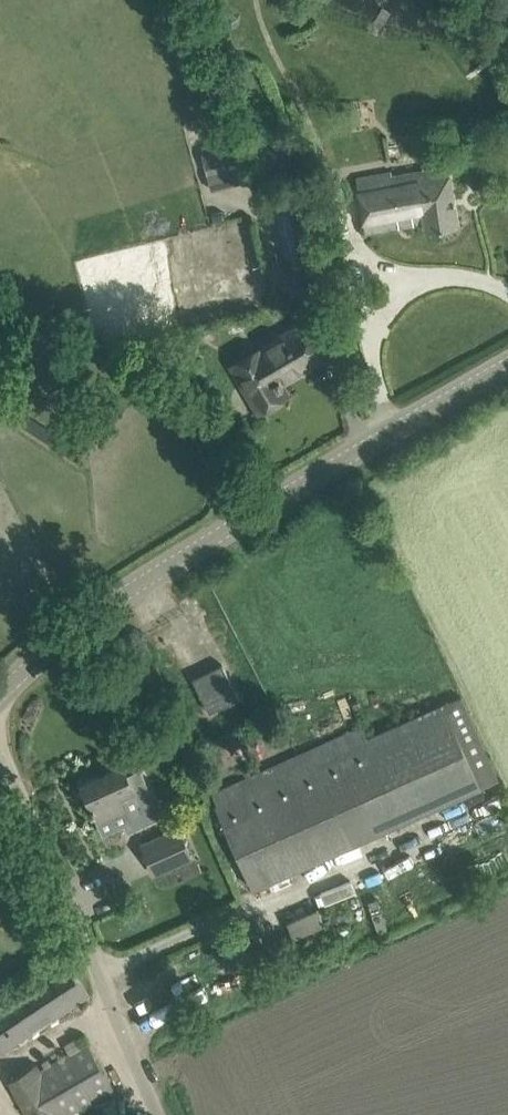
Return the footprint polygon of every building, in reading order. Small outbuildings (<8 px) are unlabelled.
[(203,152),(207,170),(244,160),(240,142),(203,152)] [(458,225),(448,161),(357,175),(366,232),(425,222),(426,230),(458,225)] [(319,268),(303,203),(277,209),(292,275),(319,268)] [(252,412),(253,414),(287,394),(282,385),(284,384),(282,381),(322,358),(302,324),(234,365),(244,383),(248,381),(263,406),(252,412)] [(240,697),(223,663),(193,678),(210,712),(240,697)] [(361,726),(287,760),(293,772),(217,806),(254,887),(498,775),(462,695),(367,739),(361,726)] [(123,763),(82,782),(93,805),(91,806),(93,811),(94,810),(99,820),(125,808),(129,815),(134,813),(139,825),(162,815),(141,768),(128,774),(123,763)] [(194,856),(180,825),(141,843),(155,873),(194,856)] [(288,921),(294,936),(325,924),(319,908),(288,921)] [(89,996),(67,961),(0,1003),(0,1051),(89,996)] [(30,1114),(65,1114),(114,1087),(88,1042),(41,1069),(37,1063),(9,1079),(30,1114)]
